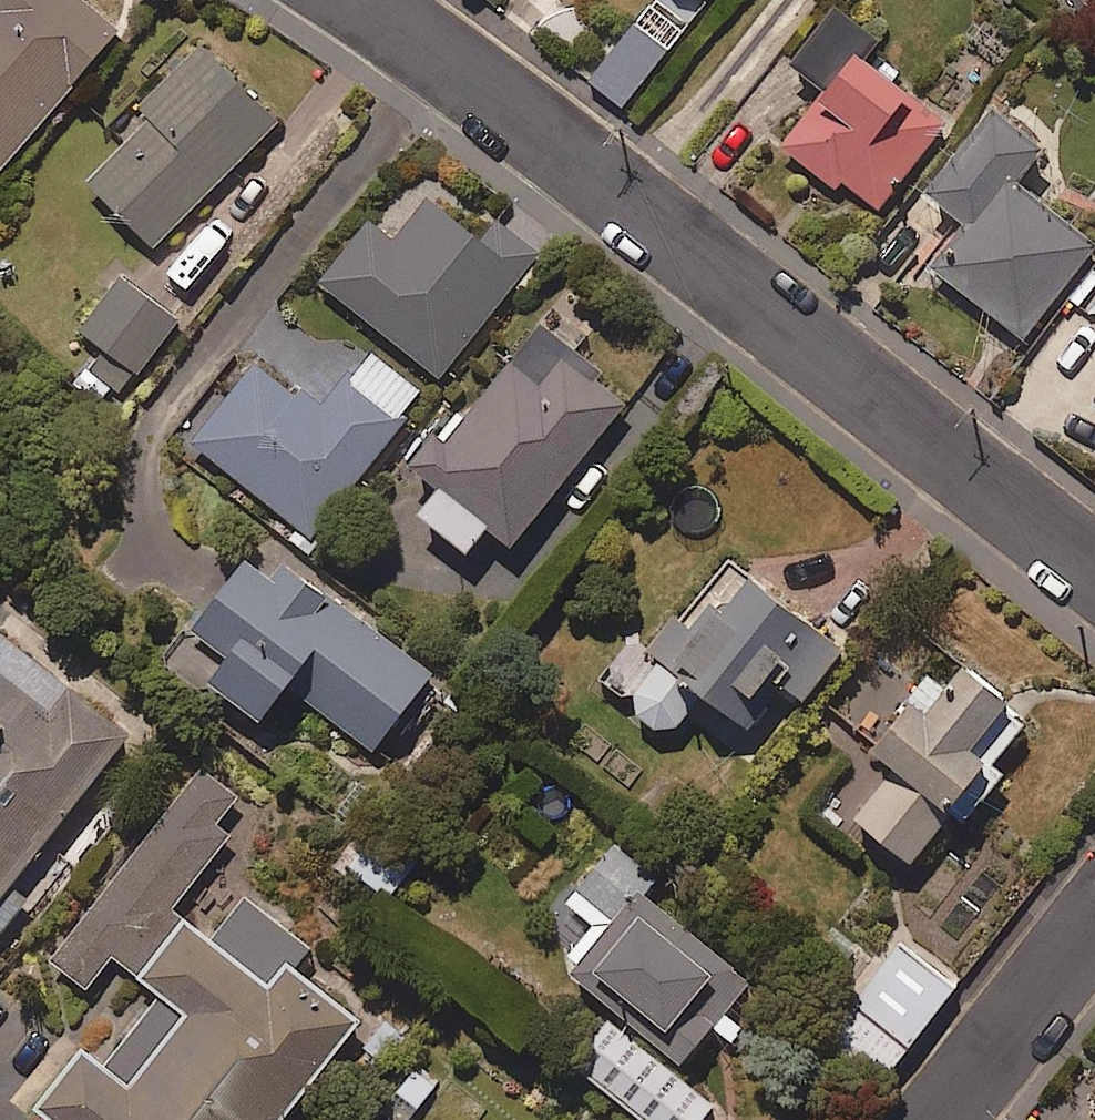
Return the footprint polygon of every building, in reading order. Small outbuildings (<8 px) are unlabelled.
[(94,0),(0,0),(0,168),(1,169),(123,24),(94,0)] [(688,26),(656,0),(593,77),(624,103),(688,26)] [(872,50),(884,35),(841,0),(794,59),(828,87),(782,142),(832,183),(841,173),(880,205),(953,116),(872,50)] [(281,117),(209,48),(87,175),(158,244),(281,117)] [(998,104),(932,188),(970,218),(935,261),(1027,334),(1094,247),(1094,235),(1020,176),(1047,142),(998,104)] [(479,233),(434,195),(398,237),(375,218),(325,278),(440,375),(541,255),(494,215),(479,233)] [(182,319),(126,273),(82,327),(110,349),(93,370),(122,394),(182,319)] [(636,392),(545,319),(425,469),(438,479),(419,503),(472,546),(491,522),(516,541),(636,392)] [(424,389),(369,350),(326,410),(254,358),(192,445),(319,536),(424,389)] [(277,575),(249,553),(175,648),(263,716),(290,681),(375,747),(434,671),(289,558),(277,575)] [(673,730),(707,690),(767,740),(847,642),(759,568),(752,576),(741,567),(695,622),(679,609),(648,645),(640,638),(608,676),(673,730)] [(0,627),(0,899),(132,731),(0,627)] [(1034,710),(969,659),(952,681),(935,668),(873,748),(890,761),(852,810),(917,860),(957,808),(969,818),(1006,770),(994,761),(1034,710)] [(201,766),(54,955),(91,984),(116,952),(163,989),(105,1063),(87,1049),(44,1103),(65,1119),(281,1119),(363,1016),(294,962),(309,943),(248,895),(215,937),(175,906),(232,833),(218,822),(239,796),(201,766)] [(416,864),(377,833),(348,869),(387,900),(416,864)] [(680,1068),(751,981),(639,889),(653,872),(614,840),(562,904),(590,926),(566,956),(576,964),(566,975),(680,1068)] [(17,915),(0,901),(0,937),(17,915)] [(959,981),(897,933),(829,1023),(892,1070),(959,981)] [(607,1022),(571,1066),(638,1119),(704,1119),(713,1108),(607,1022)] [(414,1067),(384,1110),(398,1119),(410,1119),(437,1082),(414,1067)]
